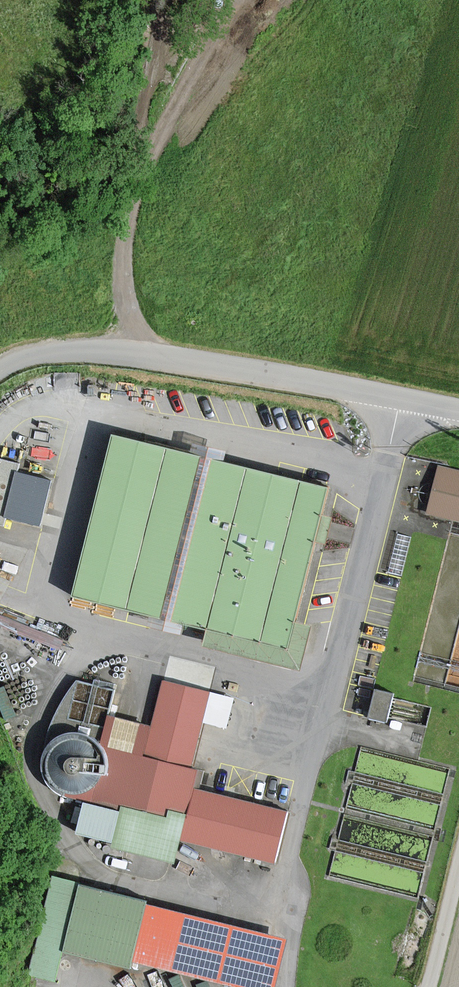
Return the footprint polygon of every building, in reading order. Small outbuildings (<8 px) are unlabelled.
[(328,487),(117,434),(78,591),(212,625),(208,643),(303,667),(314,624),(295,620),(328,487)] [(0,459),(0,525),(6,526),(8,517),(18,471),(20,464),(0,459)] [(440,462),(427,512),(458,521),(458,467),(440,462)] [(52,479),(18,471),(8,517),(42,525),(52,479)] [(67,719),(105,721),(106,681),(68,680),(67,719)] [(154,724),(111,715),(105,747),(107,750),(108,755),(109,759),(109,764),(109,768),(108,773),(106,777),(104,781),(101,785),(97,788),(96,789),(93,802),(84,800),(78,832),(117,840),(115,848),(176,860),(181,838),(273,857),(284,809),(195,791),(200,770),(191,769),(201,722),(227,727),(233,697),(163,683),(154,724)] [(389,718),(397,689),(378,684),(371,713),(389,718)] [(288,935),(81,886),(66,950),(219,986),(220,986),(275,986),(288,935)]
